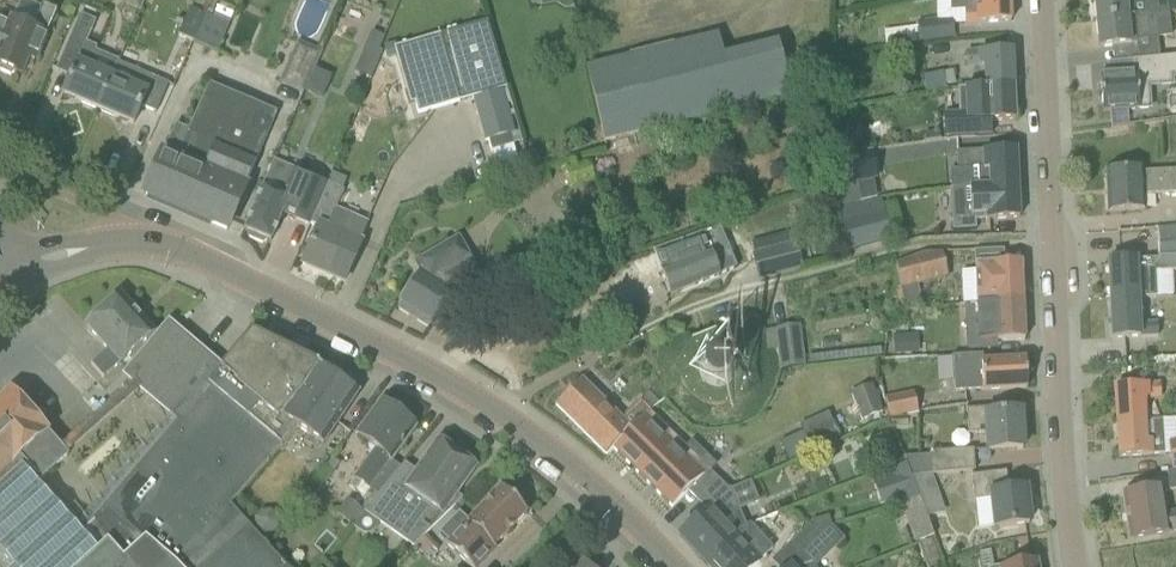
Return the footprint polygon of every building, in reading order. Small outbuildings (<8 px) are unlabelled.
[(140,8),(143,0),(120,0),(120,1),(140,8)] [(531,7),(541,5),(542,7),(556,4),(564,10),(573,9),(571,0),(530,0),(531,7)] [(966,10),(966,23),(1012,21),(1011,0),(950,0),(951,11),(966,10)] [(1096,20),(1169,13),(1168,0),(1094,0),(1096,20)] [(1169,13),(1175,12),(1175,0),(1168,0),(1169,13)] [(11,76),(14,73),(21,76),(28,60),(34,62),(44,40),(57,11),(43,5),(39,15),(31,32),(10,23),(0,18),(0,72),(11,76)] [(189,8),(177,36),(192,42),(204,14),(189,8)] [(1171,34),(1169,13),(1096,20),(1099,47),(1105,47),(1134,44),(1137,43),(1136,37),(1157,35),(1171,34)] [(112,78),(118,62),(84,48),(96,21),(80,14),(56,70),(70,77),(63,94),(98,109),(112,78)] [(229,25),(204,14),(192,42),(217,52),(229,25)] [(920,42),(954,38),(951,18),(917,21),(920,42)] [(396,42),(385,46),(384,49),(387,60),(396,57),(410,105),(415,103),(418,114),(472,98),(484,141),(488,140),(511,134),(516,132),(503,89),(507,88),(488,22),(399,48),(398,47),(396,42)] [(371,31),(354,72),(371,79),(383,51),(379,50),(384,36),(371,31)] [(777,42),(722,55),(716,31),(585,62),(602,137),(734,106),(735,110),(790,96),(777,42)] [(1137,43),(1134,44),(1136,59),(1160,57),(1157,35),(1136,37),(1137,43)] [(303,96),(305,91),(314,67),(321,53),(299,44),(281,87),(303,96)] [(1105,47),(1106,62),(1136,59),(1134,44),(1105,47)] [(985,64),(986,86),(1014,85),(1013,49),(968,51),(968,65),(985,64)] [(1101,77),(1103,110),(1110,110),(1127,109),(1140,108),(1150,107),(1149,90),(1149,87),(1173,85),(1172,78),(1175,78),(1175,56),(1160,57),(1136,59),(1137,75),(1108,77),(1101,77)] [(1137,75),(1136,59),(1106,62),(1108,77),(1137,75)] [(156,113),(168,84),(118,62),(112,78),(98,109),(133,124),(141,107),(156,113)] [(333,76),(314,67),(305,91),(322,99),(333,76)] [(955,83),(952,71),(923,77),(927,92),(946,88),(945,85),(955,83)] [(962,114),(943,115),(943,139),(991,138),(991,121),(1016,120),(1014,85),(986,86),(961,87),(962,114)] [(175,126),(146,194),(226,229),(276,114),(210,86),(190,133),(175,126)] [(1127,109),(1110,110),(1110,126),(1128,124),(1127,109)] [(940,131),(925,133),(926,142),(942,140),(940,131)] [(511,134),(488,140),(492,152),(513,145),(514,145),(514,144),(511,134)] [(909,134),(902,135),(903,145),(910,144),(909,134)] [(890,147),(891,159),(912,157),(911,145),(890,147)] [(958,169),(959,185),(1018,183),(1017,148),(956,150),(958,169)] [(836,187),(839,205),(860,201),(856,180),(873,177),(877,176),(871,152),(837,159),(841,186),(836,187)] [(253,208),(244,230),(271,241),(282,214),(309,225),(326,183),(327,182),(274,160),(253,208)] [(1130,171),(1106,172),(1108,212),(1145,210),(1144,195),(1175,193),(1175,172),(1142,173),(1141,170),(1130,171)] [(873,177),(856,180),(860,201),(876,199),(873,177)] [(344,191),(326,183),(309,225),(318,228),(302,264),(344,282),(353,260),(360,244),(359,244),(368,223),(336,209),(344,191)] [(1018,183),(959,185),(952,186),(954,230),(977,229),(977,220),(1020,218),(1018,183)] [(860,201),(839,205),(839,208),(838,208),(847,250),(889,238),(883,214),(880,198),(876,199),(860,201)] [(1109,299),(1137,298),(1173,296),(1172,271),(1175,270),(1175,226),(1155,228),(1157,258),(1107,260),(1109,299)] [(413,262),(419,273),(401,302),(432,322),(453,287),(460,283),(464,291),(483,280),(471,259),(472,258),(458,236),(413,262)] [(660,270),(661,273),(670,295),(733,270),(722,244),(660,270)] [(795,244),(753,256),(760,280),(801,268),(795,244)] [(920,257),(897,264),(900,283),(946,274),(942,254),(920,257)] [(976,263),(976,277),(977,302),(995,301),(1022,300),(1021,261),(976,263)] [(902,291),(907,311),(922,309),(917,287),(902,291)] [(107,350),(90,364),(103,379),(153,334),(120,296),(86,326),(107,350)] [(1137,298),(1109,299),(1111,338),(1156,336),(1156,323),(1138,324),(1137,298)] [(977,302),(966,303),(968,350),(997,349),(997,340),(1024,339),(1022,300),(995,301),(977,302)] [(81,533),(43,566),(285,566),(230,505),(296,427),(280,416),(315,365),(251,334),(251,332),(250,331),(243,341),(244,342),(221,369),(168,325),(167,327),(176,334),(130,374),(180,417),(103,507),(91,519),(93,522),(81,533)] [(780,370),(802,368),(798,327),(775,330),(780,370)] [(893,355),(917,354),(916,335),(892,336),(893,355)] [(718,385),(721,385),(724,384),(725,383),(728,382),(730,380),(731,378),(732,376),(733,374),(734,372),(735,370),(735,367),(735,365),(734,363),(734,361),(733,358),(732,357),(730,355),(729,353),(727,352),(724,350),(722,349),(719,349),(717,348),(714,349),(711,349),(709,350),(708,350),(706,352),(704,353),(703,355),(701,356),(700,359),(699,362),(698,364),(698,367),(698,370),(699,371),(699,373),(700,375),(701,377),(703,379),(704,381),(706,382),(708,383),(711,384),(714,385),(716,385),(718,385)] [(1026,389),(1024,359),(981,361),(981,356),(963,357),(964,374),(954,375),(954,393),(1026,389)] [(280,416),(296,427),(311,437),(308,442),(316,448),(320,443),(323,444),(358,393),(354,390),(351,385),(345,384),(318,365),(318,364),(316,363),(315,365),(280,416)] [(606,456),(613,449),(650,412),(649,411),(652,408),(641,398),(619,419),(580,380),(555,405),(606,456)] [(882,414),(870,384),(852,392),(864,422),(882,414)] [(1113,388),(1115,423),(1144,421),(1142,399),(1159,398),(1158,385),(1113,388)] [(81,533),(37,484),(69,457),(68,456),(8,388),(0,395),(0,554),(12,566),(43,566),(81,533)] [(918,412),(913,393),(886,399),(890,418),(918,412)] [(390,482),(392,483),(402,469),(391,460),(415,428),(380,403),(356,436),(375,450),(354,479),(349,486),(364,497),(369,490),(373,494),(362,507),(366,511),(390,482)] [(983,433),(984,451),(1021,449),(1019,412),(987,414),(986,408),(966,410),(968,434),(983,433)] [(650,412),(613,449),(672,508),(698,482),(697,481),(709,470),(715,464),(692,442),(686,448),(650,412)] [(907,418),(894,419),(895,429),(908,428),(907,418)] [(1162,419),(1164,454),(1169,454),(1168,443),(1175,442),(1175,418),(1162,419)] [(1162,419),(1144,421),(1115,423),(1118,457),(1164,454),(1162,419)] [(818,427),(825,444),(839,437),(831,420),(818,427)] [(871,440),(880,463),(898,456),(888,433),(871,440)] [(438,441),(402,491),(392,483),(390,482),(366,511),(380,522),(416,545),(462,499),(462,498),(459,501),(454,497),(475,468),(438,441)] [(1175,470),(1175,442),(1168,443),(1169,454),(1171,471),(1175,470)] [(911,476),(931,475),(974,471),(973,450),(929,452),(929,456),(903,457),(906,464),(911,476)] [(906,464),(888,470),(900,504),(918,497),(911,476),(906,464)] [(995,527),(1004,526),(1028,524),(1024,489),(1006,490),(1004,470),(972,474),(974,502),(992,500),(995,527)] [(1175,490),(1175,471),(1167,472),(1168,491),(1175,490)] [(911,476),(918,497),(926,518),(945,512),(931,475),(911,476)] [(842,514),(868,503),(861,484),(835,495),(842,514)] [(458,515),(442,532),(450,541),(446,545),(468,566),(479,566),(495,550),(493,547),(526,513),(500,488),(467,523),(458,515)] [(705,561),(734,534),(722,522),(729,516),(739,512),(731,491),(729,488),(680,533),(683,537),(705,561)] [(1146,492),(1122,495),(1129,539),(1175,532),(1175,513),(1166,514),(1162,489),(1146,492)] [(926,518),(918,497),(900,504),(913,543),(933,537),(926,518)] [(278,520),(271,513),(262,513),(255,520),(255,530),(262,537),(271,537),(278,530),(278,520)] [(811,522),(814,530),(815,531),(830,526),(827,517),(811,522)] [(705,561),(711,566),(754,566),(760,562),(772,549),(750,524),(743,526),(734,534),(705,561)] [(843,540),(830,526),(815,531),(814,530),(809,525),(771,561),(776,566),(815,566),(843,540)] [(1025,537),(1014,539),(1017,554),(1027,552),(1025,537)] [(918,546),(927,566),(938,566),(941,566),(931,541),(918,546)]
